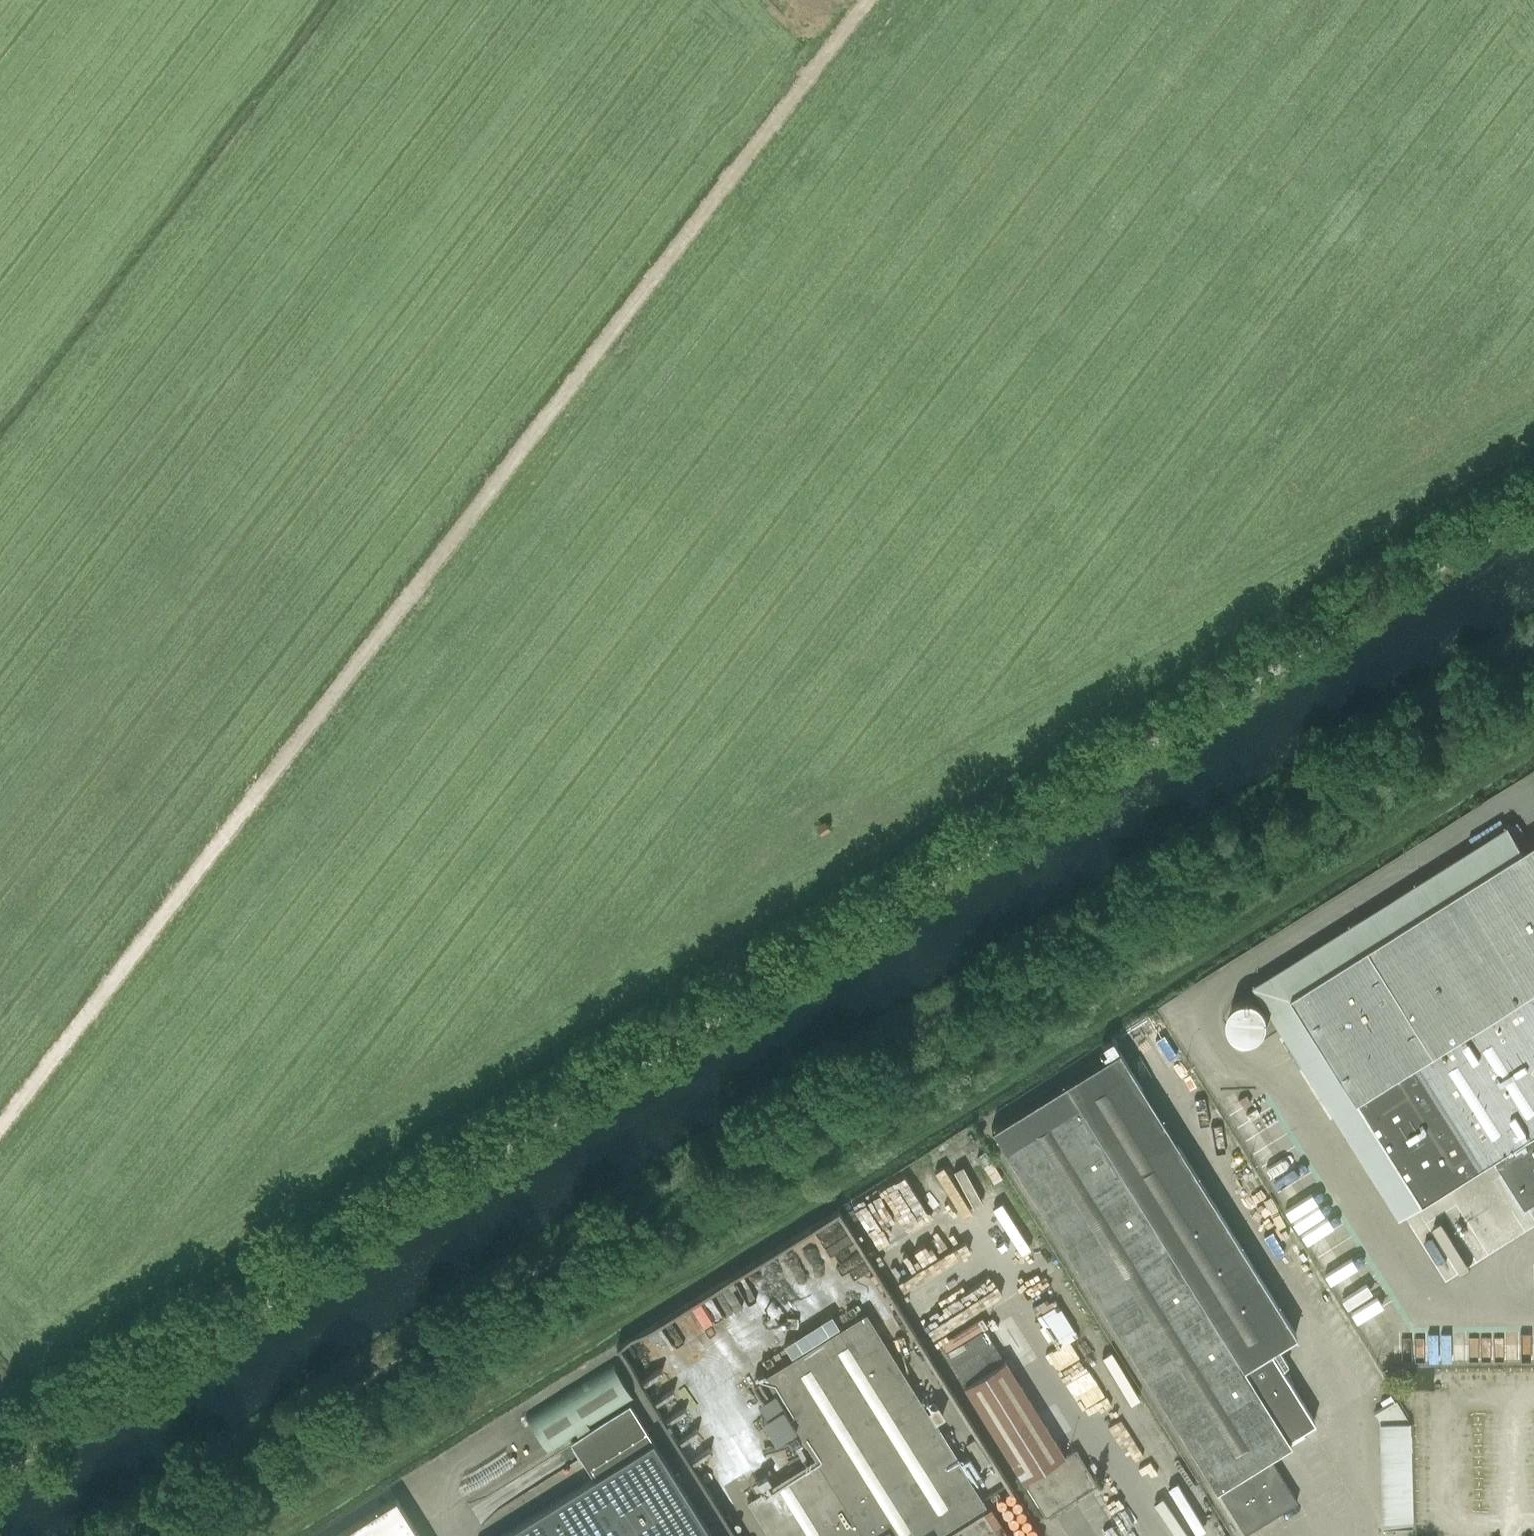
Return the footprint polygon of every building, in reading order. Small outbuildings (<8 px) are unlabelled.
[(1293,992),(1425,1201),(1496,1156),(1526,1204),(1533,1199),(1533,841),(1293,992)] [(1228,1016),(1228,1018),(1228,1020),(1228,1021),(1229,1022),(1229,1025),(1231,1028),(1232,1029),(1234,1032),(1235,1033),(1237,1035),(1241,1036),(1242,1037),(1245,1037),(1248,1038),(1251,1037),(1253,1037),(1255,1036),(1257,1036),(1260,1034),(1261,1033),(1262,1032),(1263,1031),(1265,1028),(1266,1027),(1267,1025),(1267,1023),(1268,1021),(1268,1019),(1268,1017),(1268,1016),(1268,1014),(1267,1012),(1266,1010),(1266,1008),(1264,1006),(1263,1005),(1262,1003),(1259,1001),(1257,1000),(1255,999),(1253,998),(1251,998),(1247,998),(1244,998),(1242,999),(1240,999),(1238,1000),(1237,1001),(1236,1002),(1234,1003),(1233,1005),(1231,1006),(1230,1008),(1230,1010),(1229,1011),(1229,1013),(1228,1016)] [(1287,1437),(1313,1420),(1281,1368),(1287,1364),(1276,1346),(1291,1336),(1118,1049),(991,1127),(1244,1533),(1296,1501),(1268,1455),(1290,1441),(1287,1437)] [(1060,1302),(1045,1310),(1064,1341),(1079,1333),(1060,1302)] [(985,1504),(865,1312),(763,1375),(774,1391),(757,1401),(766,1416),(761,1419),(774,1440),(796,1427),(814,1457),(747,1500),(769,1535),(933,1535),(985,1504)] [(1097,1484),(1075,1448),(1063,1455),(1004,1360),(963,1384),(1045,1516),(1097,1484)] [(593,1477),(499,1535),(711,1535),(627,1403),(634,1399),(610,1361),(524,1415),(548,1453),(570,1440),(593,1477)] [(1408,1422),(1379,1422),(1382,1527),(1411,1526),(1408,1422)] [(331,1535),(418,1535),(393,1497),(331,1535)]
